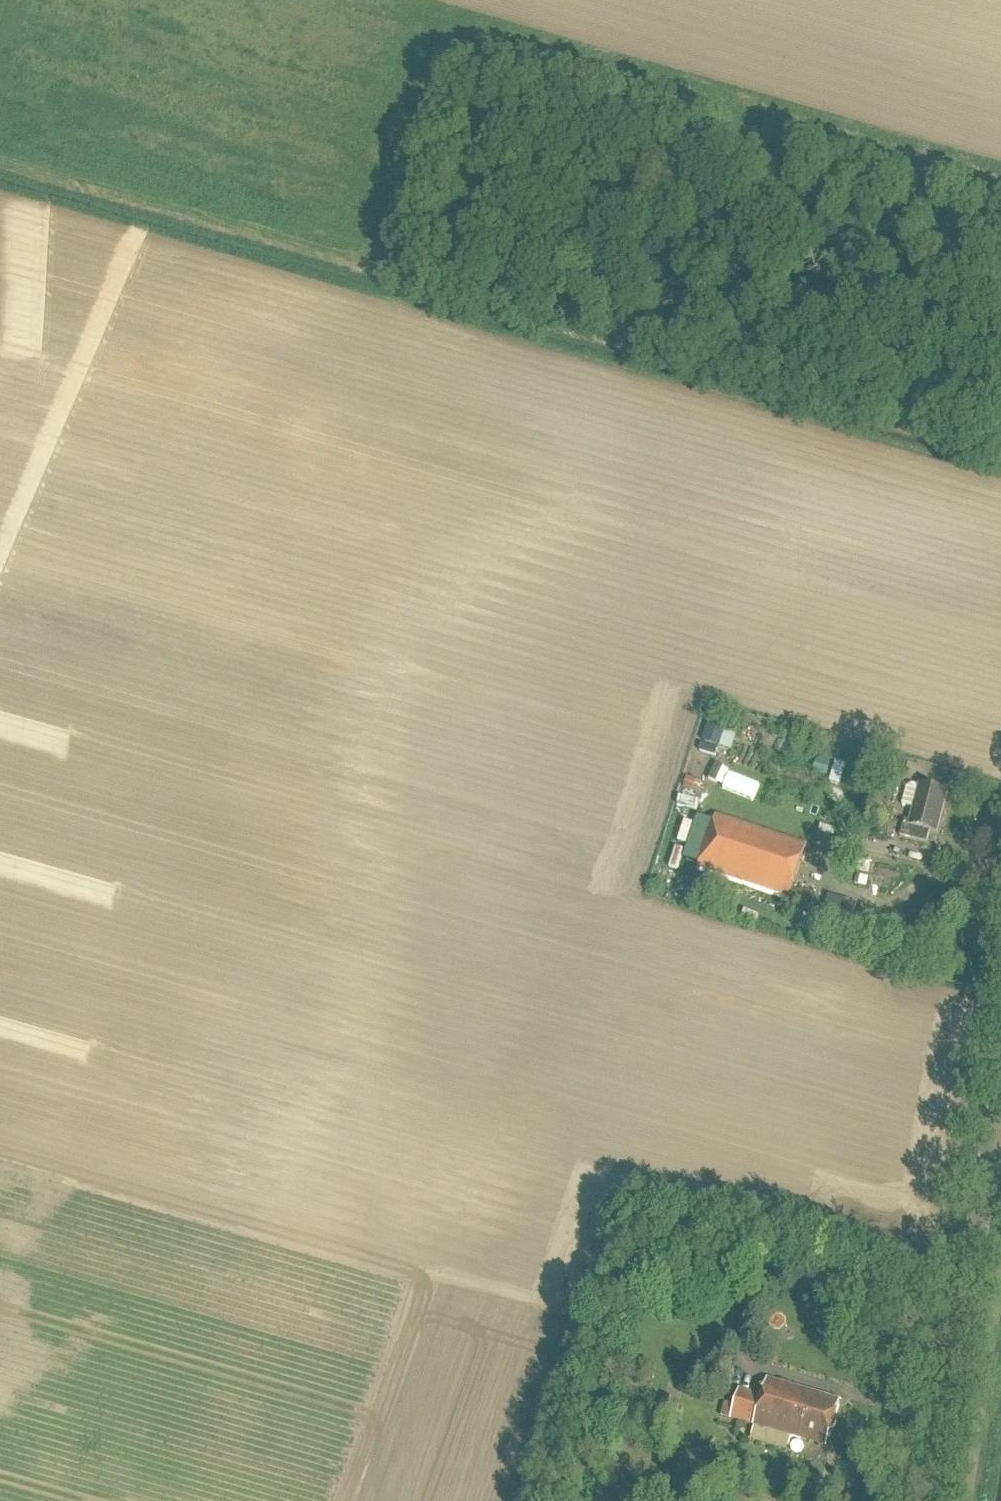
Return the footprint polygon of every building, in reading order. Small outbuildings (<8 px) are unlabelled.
[(719,749),(726,727),(711,722),(704,745),(719,749)] [(908,824),(903,839),(929,847),(932,835),(939,837),(951,797),(921,789),(911,825),(908,824)] [(700,874),(789,903),(807,846),(718,817),(700,874)] [(740,1390),(731,1420),(806,1443),(808,1437),(830,1443),(843,1402),(769,1379),(764,1397),(740,1390)]
